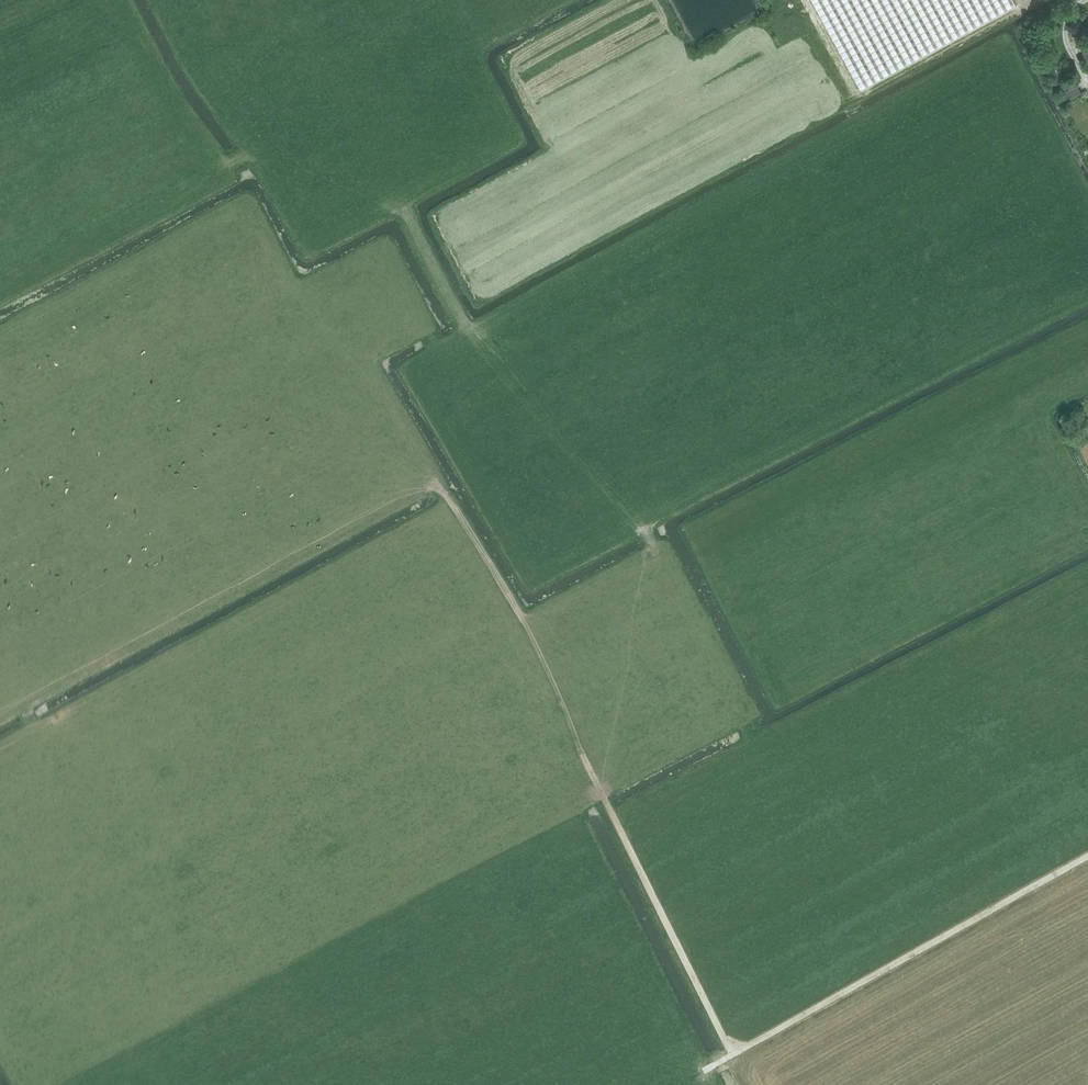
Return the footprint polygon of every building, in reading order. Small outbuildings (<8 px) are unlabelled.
[(860,91),(1015,6),(1012,0),(810,0),(860,91)]
